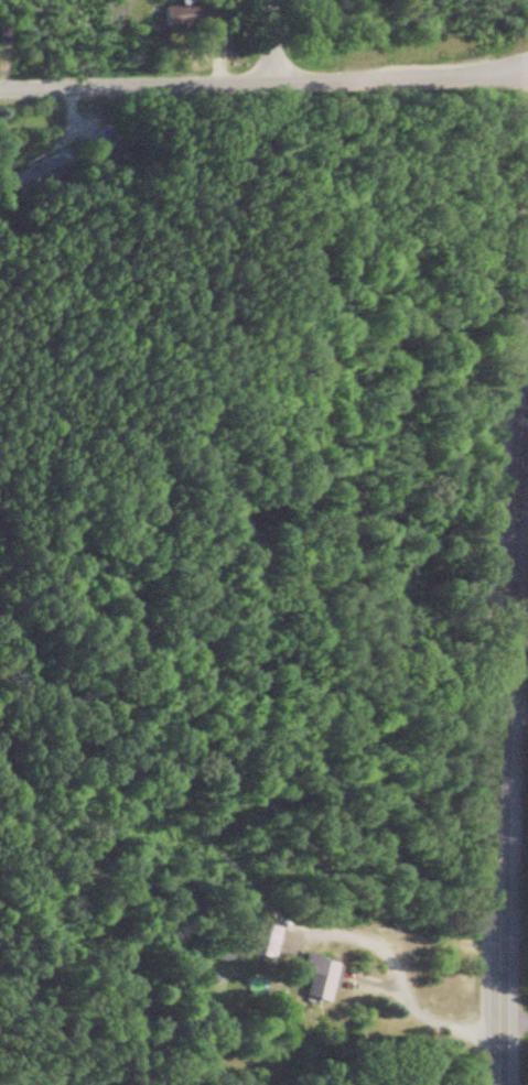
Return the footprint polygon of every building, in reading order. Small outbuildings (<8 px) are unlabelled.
[(156,7),(158,28),(211,24),(209,3),(156,7)] [(273,929),(252,922),(241,953),(262,961),(273,929)] [(292,972),(299,974),(294,997),(316,1002),(326,960),(297,953),(292,972)]
